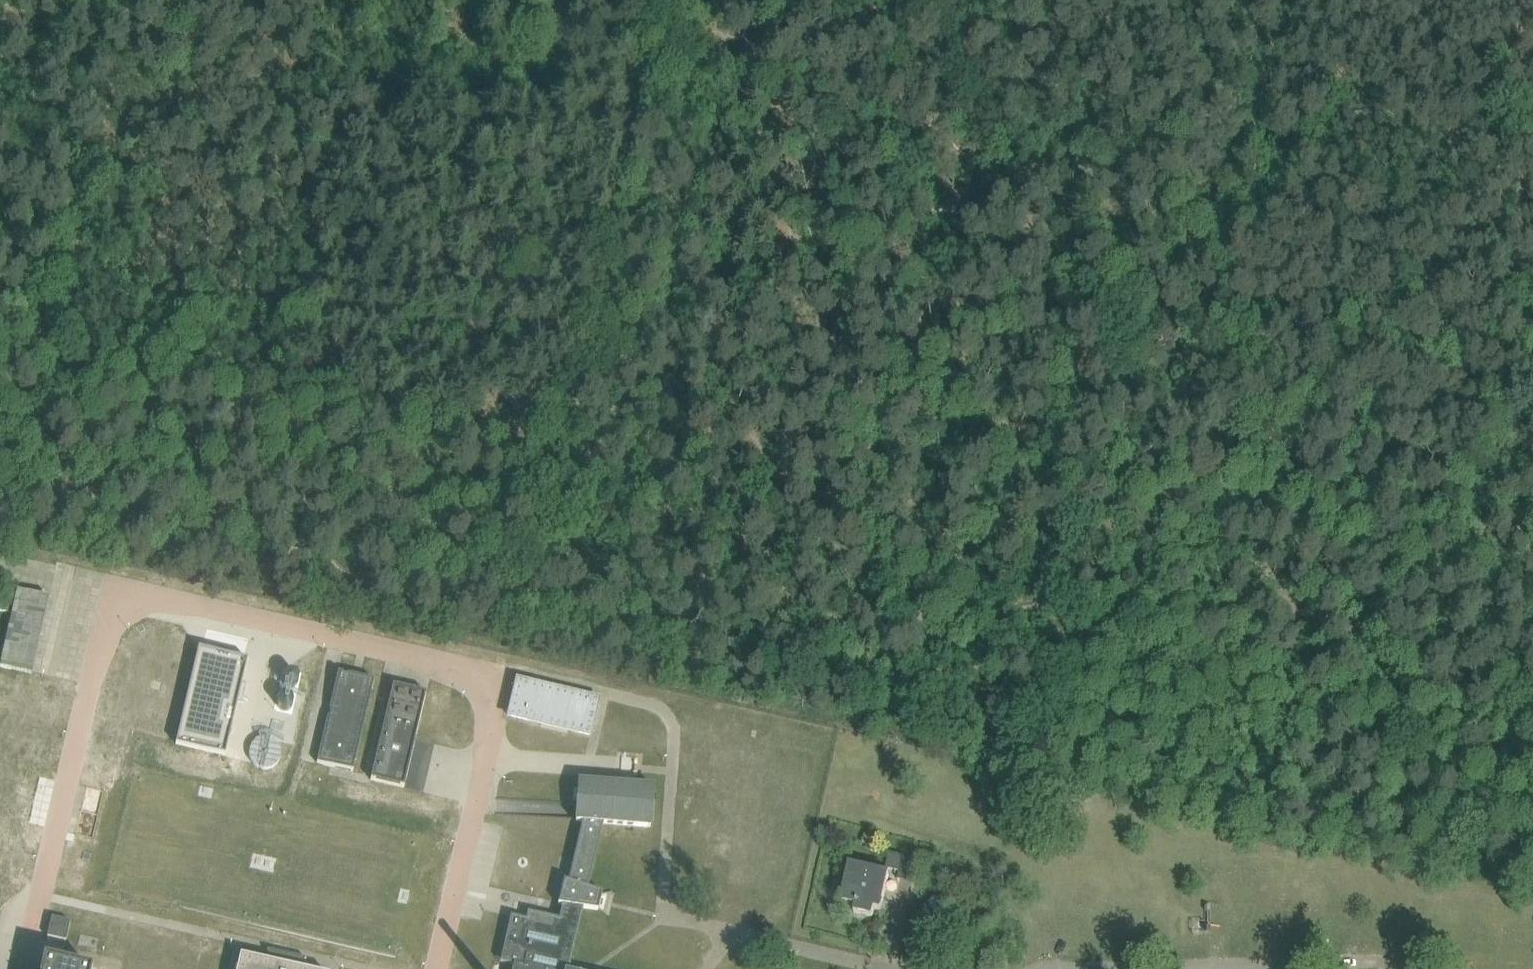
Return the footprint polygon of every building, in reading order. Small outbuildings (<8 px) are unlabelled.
[(1,663),(32,670),(49,597),(17,589),(1,663)] [(198,646),(175,742),(225,754),(248,658),(198,646)] [(375,680),(338,672),(317,762),(353,771),(375,680)] [(599,700),(528,683),(516,681),(508,715),(591,735),(599,700)] [(427,692),(393,684),(371,779),(405,787),(427,692)] [(583,907),(598,910),(602,893),(587,888),(602,824),(649,827),(652,787),(579,782),(576,822),(582,822),(568,881),(563,880),(558,904),(562,905),(559,919),(527,912),(525,919),(510,916),(500,962),(515,965),(514,968),(569,968),(583,907)] [(850,865),(846,883),(841,902),(856,906),(854,913),(873,917),(874,909),(881,910),(890,870),(899,872),(898,879),(913,883),(919,859),(890,853),(885,873),(850,865)] [(52,917),(47,937),(66,941),(71,921),(52,917)] [(1317,947),(1315,947),(1315,957),(1332,956),(1332,947),(1329,947),(1317,947)] [(266,961),(240,955),(237,968),(302,968),(305,960),(306,960),(306,958),(268,949),(267,951),(269,952),(266,961)] [(41,968),(88,968),(43,959),(41,968)]
